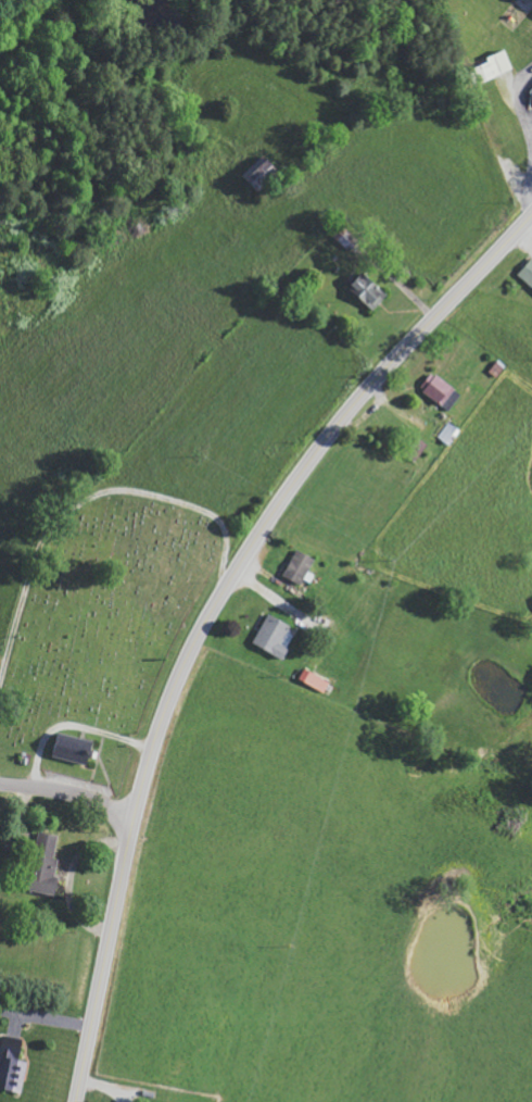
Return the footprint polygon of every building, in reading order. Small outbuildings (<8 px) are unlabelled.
[(516,71),(511,52),(478,60),(483,79),(516,71)] [(282,168),(267,154),(245,177),(260,191),(282,168)] [(520,276),(531,285),(531,259),(520,276)] [(351,287),(374,310),(390,295),(367,271),(351,287)] [(463,391),(432,372),(421,391),(453,409),(463,391)] [(438,438),(450,445),(460,428),(448,421),(438,438)] [(316,558),(298,549),(285,576),(303,585),(316,558)] [(292,625),(270,613),(254,643),(285,659),(291,648),(282,643),(292,625)] [(325,692),(331,682),(307,668),(301,679),(325,692)] [(95,739),(61,734),(57,758),(92,763),(95,739)] [(57,894),(62,860),(57,859),(61,835),(43,832),(34,891),(57,894)]
